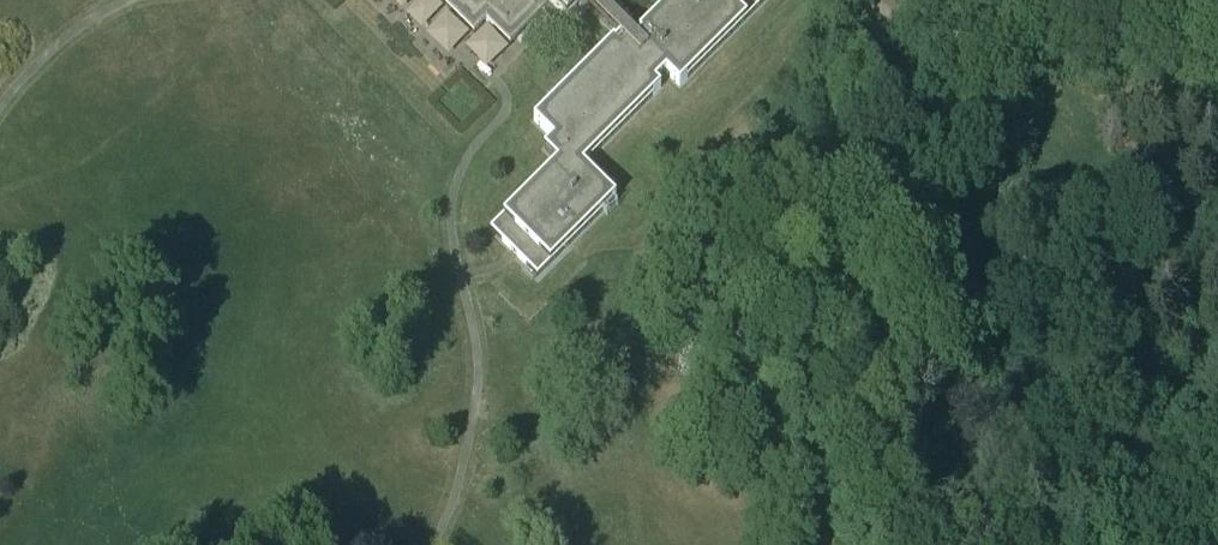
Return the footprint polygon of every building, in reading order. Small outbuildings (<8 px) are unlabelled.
[(474,36),(486,23),(510,47),(549,8),(567,26),(587,6),(620,39),(615,43),(613,42),(534,121),(553,141),(544,150),(557,163),(490,230),(538,277),(616,199),(584,166),(661,89),(656,83),(666,73),(680,87),(767,0),(672,0),(639,33),(640,35),(636,40),(597,0),(438,0),(474,36)]
